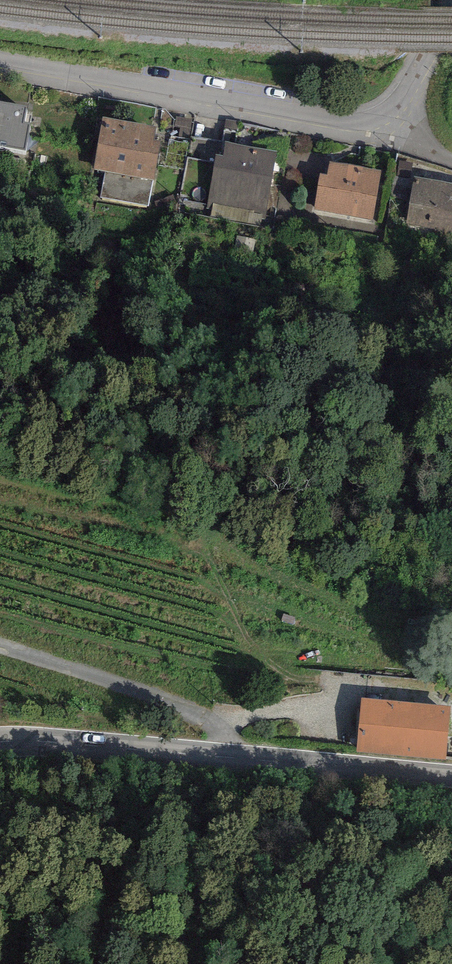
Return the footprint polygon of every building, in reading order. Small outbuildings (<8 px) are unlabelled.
[(27,106),(0,101),(0,146),(26,150),(31,123),(24,121),(27,106)] [(157,126),(102,116),(93,170),(105,172),(100,197),(148,205),(153,180),(154,180),(161,141),(154,139),(157,126)] [(278,151),(225,141),(223,155),(215,154),(206,208),(211,208),(209,217),(260,226),(262,218),(265,219),(278,151)] [(381,170),(329,161),(327,175),(320,173),(314,210),(372,220),(381,170)] [(414,177),(406,225),(451,233),(451,183),(414,177)] [(449,705),(361,698),(356,750),(445,757),(449,705)]
